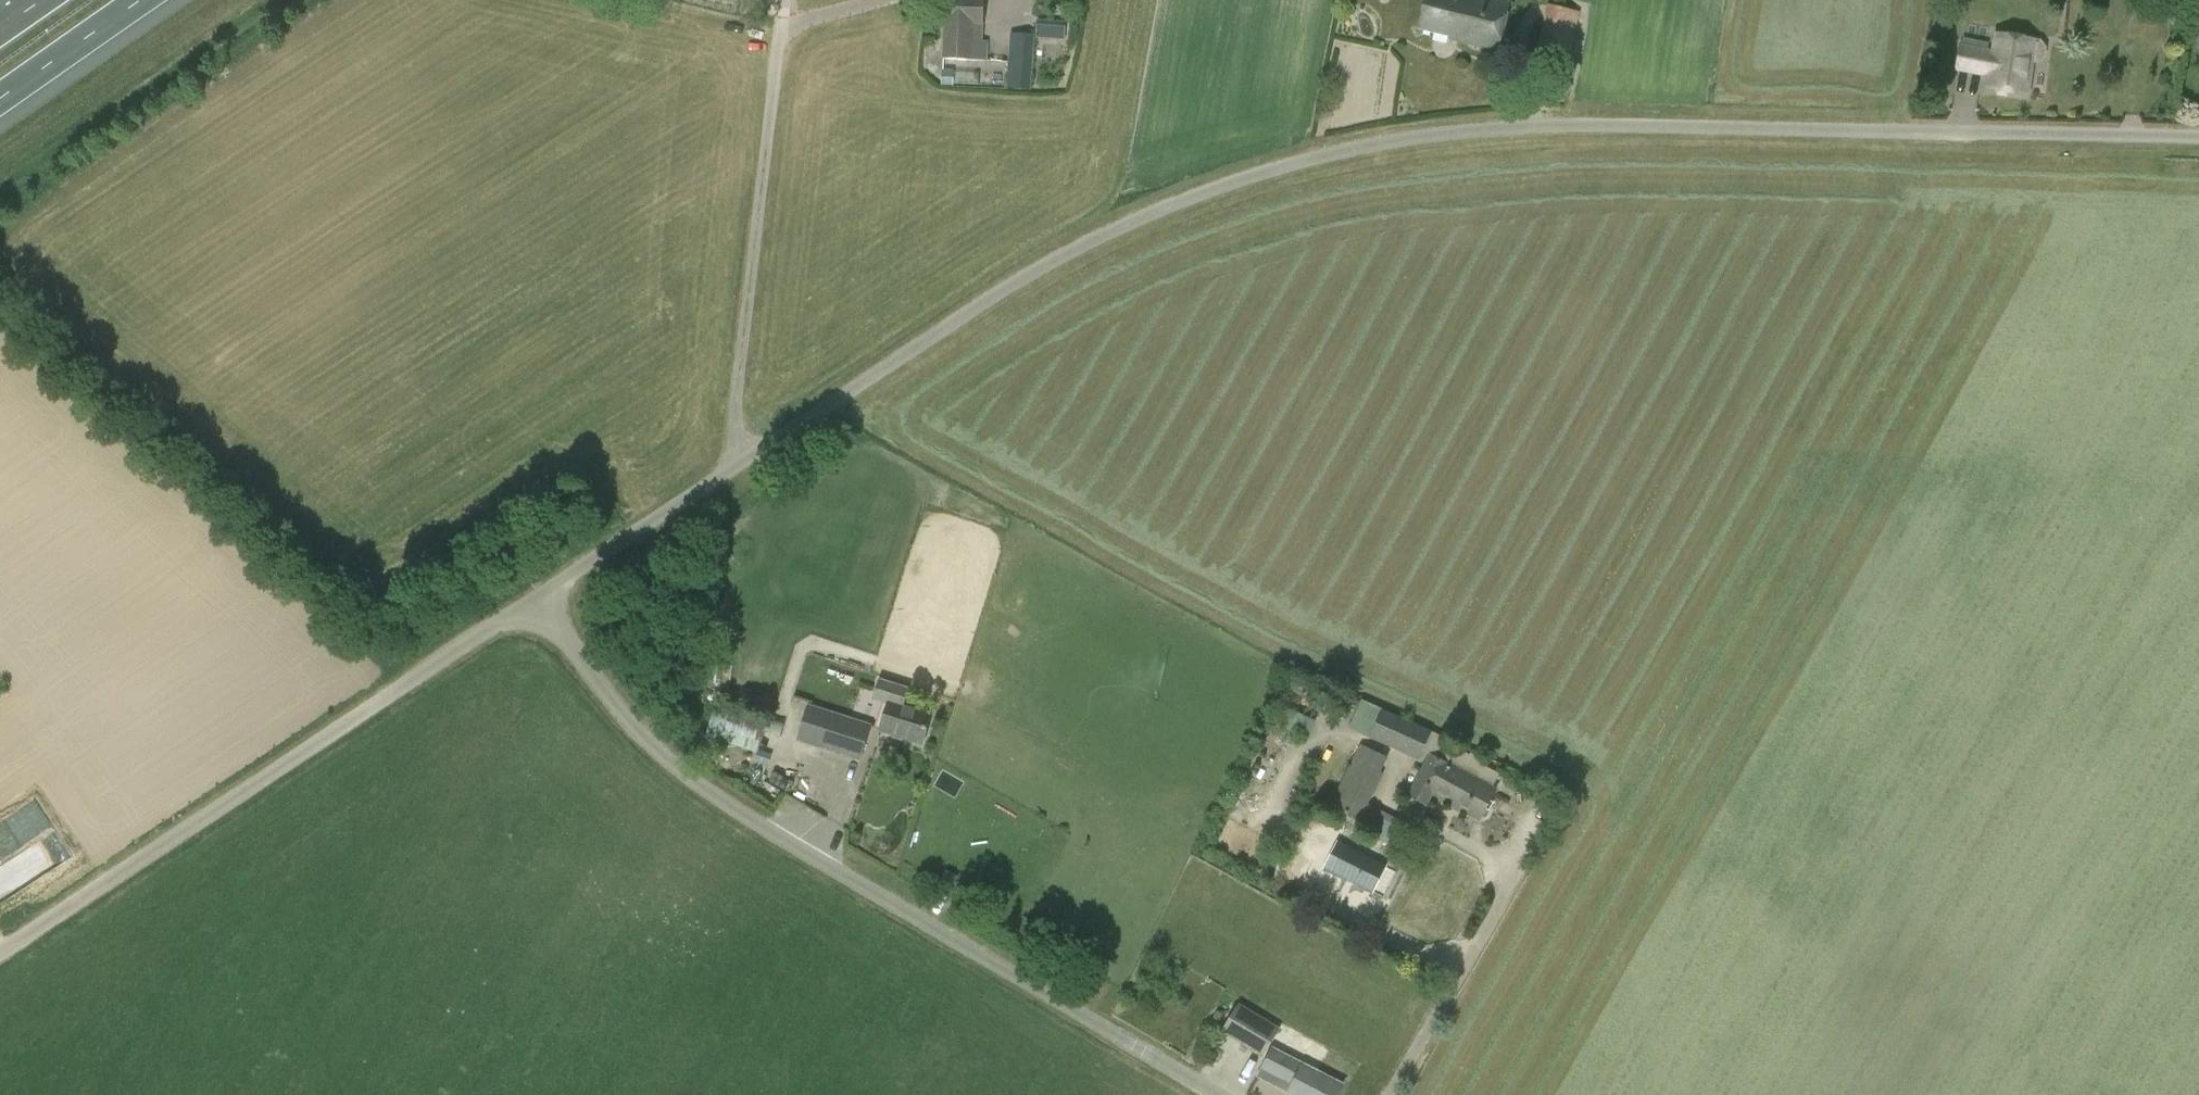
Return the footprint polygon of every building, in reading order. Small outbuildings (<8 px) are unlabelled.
[(985,41),(987,0),(946,0),(944,58),(990,60),(991,42),(985,41)] [(1494,0),(1427,0),(1420,29),(1448,36),(1447,40),(1498,52),(1500,43),(1509,4),(1494,0)] [(1563,9),(1547,5),(1544,17),(1535,55),(1568,65),(1580,14),(1563,9)] [(1036,34),(1036,37),(1066,39),(1067,22),(1037,21),(1036,34)] [(1034,33),(1010,32),(1007,88),(1031,90),(1034,33)] [(2025,93),(2030,59),(2037,60),(2042,56),(2044,48),(2040,43),(1998,36),(1995,52),(1962,46),(1957,69),(1959,70),(1991,75),(1989,87),(2025,93)] [(932,715),(905,707),(911,687),(879,678),(876,691),(873,700),(888,705),(881,730),(902,736),(924,743),(932,715)] [(1494,791),(1492,789),(1500,774),(1473,760),(1477,753),(1432,732),(1361,699),(1353,718),(1348,728),(1418,760),(1422,752),(1430,757),(1409,797),(1425,805),(1431,793),(1480,819),(1494,791)] [(870,727),(808,709),(798,742),(861,760),(870,727)] [(758,751),(766,724),(726,711),(717,738),(758,751)] [(1331,808),(1359,823),(1356,829),(1378,840),(1389,818),(1366,808),(1382,774),(1380,773),(1388,757),(1362,744),(1355,757),(1354,761),(1331,808)] [(52,826),(39,802),(0,823),(0,832),(2,831),(11,848),(52,826)] [(1337,841),(1323,868),(1373,893),(1387,866),(1337,841)] [(1222,1032),(1263,1056),(1280,1027),(1238,1003),(1222,1032)] [(1303,1065),(1271,1048),(1260,1069),(1292,1086),(1288,1094),(1290,1094),(1337,1094),(1342,1085),(1303,1065)]
